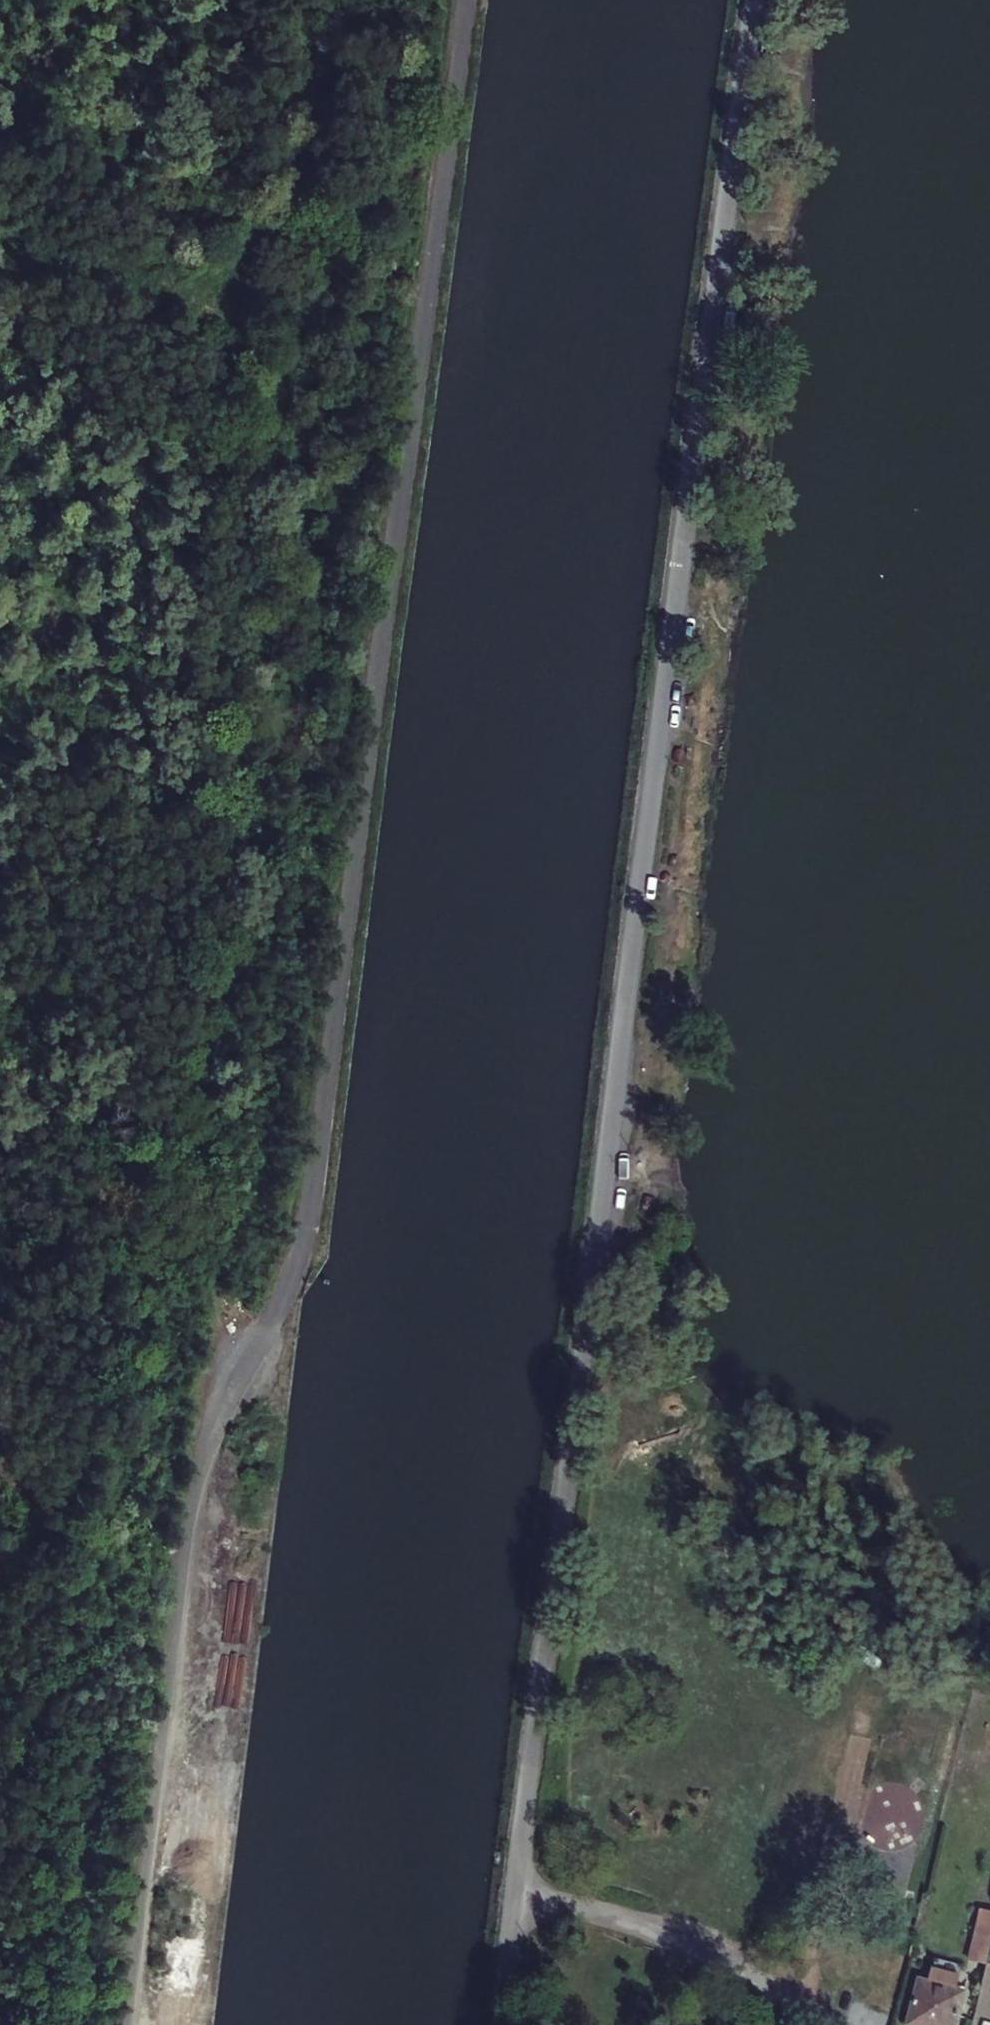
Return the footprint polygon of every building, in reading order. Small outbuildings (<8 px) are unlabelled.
[(989,1962),(989,1959),(989,1909),(976,1907),(970,1959),(989,1962)] [(928,1987),(955,1995),(959,1980),(932,1972),(928,1987)] [(909,2024),(955,2024),(964,1998),(955,1995),(928,1987),(920,1985),(909,2024)]
